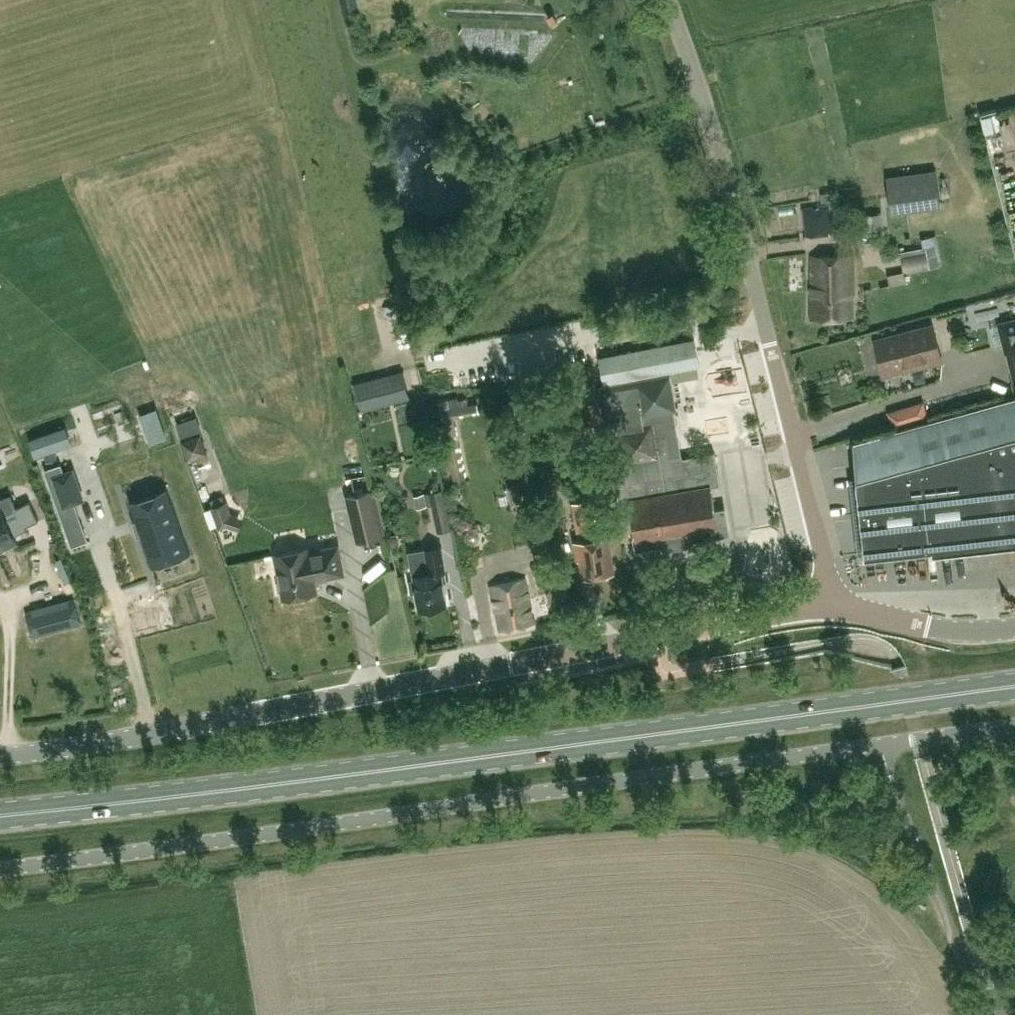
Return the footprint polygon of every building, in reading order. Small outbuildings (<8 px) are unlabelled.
[(892,212),(940,205),(935,168),(886,176),(892,212)] [(822,193),(823,202),(833,201),(832,192),(822,193)] [(848,201),(829,203),(803,207),(807,236),(833,232),(833,230),(849,228),(847,214),(849,214),(848,201)] [(865,215),(867,231),(884,229),(882,213),(865,215)] [(921,237),(923,247),(900,251),(903,273),(932,268),(932,266),(942,264),(936,234),(921,237)] [(850,296),(853,296),(851,255),(813,257),(815,319),(851,318),(850,296)] [(943,361),(934,323),(875,338),(882,364),(880,367),(883,377),(892,374),(894,371),(910,367),(910,369),(943,361)] [(700,364),(695,339),(599,357),(604,383),(700,364)] [(1006,343),(1014,375),(1014,341),(1006,343)] [(404,370),(391,373),(354,383),(362,410),(397,400),(410,397),(404,370)] [(715,451),(683,457),(667,371),(604,383),(598,384),(607,431),(618,429),(623,460),(612,461),(619,502),(630,500),(636,537),(635,537),(636,547),(663,543),(663,548),(692,543),(691,538),(729,531),(725,508),(716,509),(712,485),(721,483),(715,451)] [(599,399),(598,400),(594,378),(576,382),(579,403),(582,403),(586,424),(602,421),(599,399)] [(854,439),(866,550),(1014,534),(1014,454),(997,456),(990,402),(1014,395),(1014,394),(854,439)] [(888,410),(893,426),(928,415),(924,399),(888,410)] [(439,409),(453,482),(467,479),(454,416),(477,411),(475,402),(439,409)] [(63,422),(27,435),(34,453),(70,440),(63,422)] [(208,451),(202,431),(182,438),(188,457),(208,451)] [(717,448),(729,526),(765,520),(752,442),(717,448)] [(60,460),(43,466),(70,543),(87,537),(74,500),(68,483),(78,479),(72,463),(62,467),(60,460)] [(523,503),(519,483),(507,485),(511,506),(523,503)] [(345,494),(356,542),(386,535),(374,487),(345,494)] [(169,489),(130,503),(151,562),(190,549),(169,489)] [(428,507),(432,506),(438,532),(450,530),(441,489),(425,493),(428,507)] [(2,549),(1,547),(16,540),(4,513),(17,507),(11,493),(0,498),(0,504),(0,549),(2,549)] [(219,528),(226,525),(230,513),(232,513),(226,500),(225,500),(223,495),(211,501),(213,505),(210,506),(211,507),(204,510),(211,527),(217,524),(219,528)] [(608,533),(604,534),(601,510),(590,512),(589,500),(573,502),(578,538),(576,538),(579,558),(583,558),(585,574),(614,570),(608,533)] [(387,536),(390,547),(399,545),(396,533),(387,536)] [(563,579),(551,536),(530,541),(535,562),(539,561),(544,583),(563,579)] [(310,547),(277,552),(281,578),(278,581),(279,590),(283,591),(284,596),(317,591),(315,579),(345,574),(340,546),(311,551),(310,547)] [(410,551),(414,578),(410,579),(412,591),(416,590),(419,607),(447,603),(442,571),(446,570),(442,546),(410,551)] [(534,624),(525,579),(491,586),(500,631),(534,624)] [(162,601),(158,590),(138,595),(141,607),(162,601)] [(74,599),(27,612),(33,634),(81,621),(74,599)] [(564,605),(570,623),(583,619),(576,600),(564,605)]
